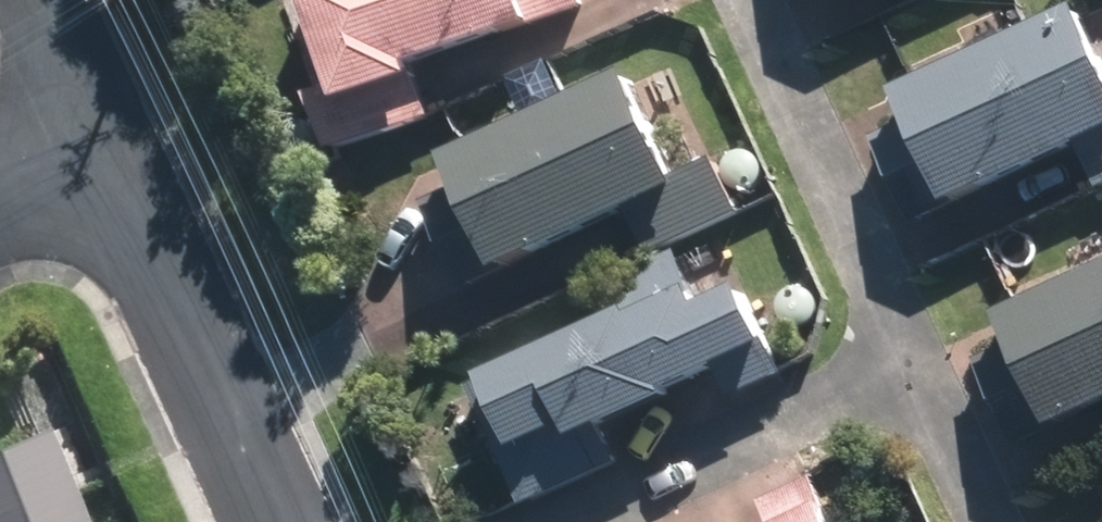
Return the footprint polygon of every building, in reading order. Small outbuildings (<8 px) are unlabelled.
[(340,78),(570,1),(570,0),(314,0),(340,78)] [(1072,16),(907,98),(920,124),(886,141),(919,208),(1101,117),(1101,76),(1072,16)] [(405,65),(321,95),(337,141),(421,111),(405,65)] [(669,180),(625,85),(458,162),(469,186),(437,200),(470,272),(669,180)] [(1088,137),(1101,166),(1101,130),(1088,137)] [(737,211),(714,165),(634,205),(656,250),(737,211)] [(632,313),(474,384),(524,495),(608,457),(587,412),(753,337),(731,289),(698,304),(677,257),(619,283),(632,313)] [(1009,318),(1022,344),(989,360),(1025,433),(1101,395),(1101,273),(1009,318)] [(768,342),(726,361),(737,387),(779,368),(768,342)] [(0,444),(0,521),(63,521),(25,433),(0,444)] [(807,485),(769,503),(779,521),(825,521),(807,485)]
